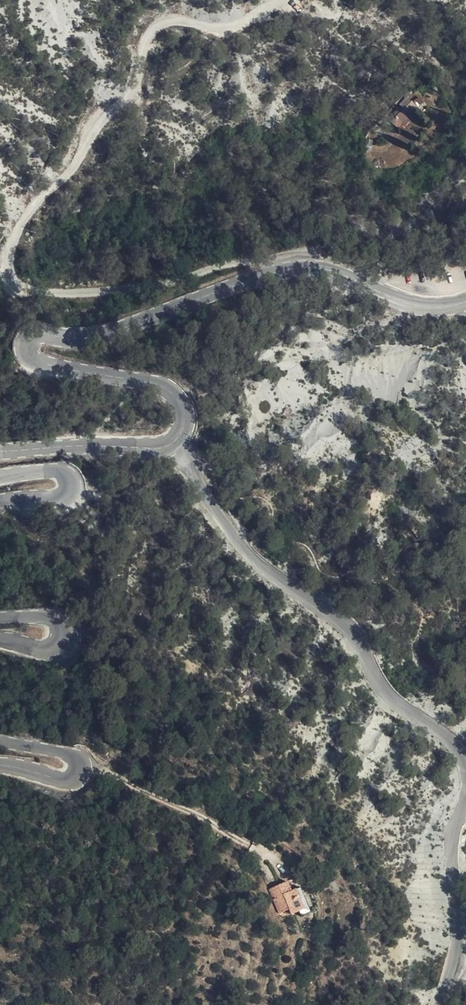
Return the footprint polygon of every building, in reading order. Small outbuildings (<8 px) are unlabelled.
[(415,104),(421,115),(426,112),(419,102),(415,104)] [(418,117),(421,115),(415,104),(412,105),(418,117)] [(390,121),(401,131),(397,136),(407,146),(422,131),(401,110),(390,121)] [(280,891),(263,897),(270,920),(283,917),(284,921),(292,919),(294,923),(299,922),(291,897),(283,900),(280,891)]
